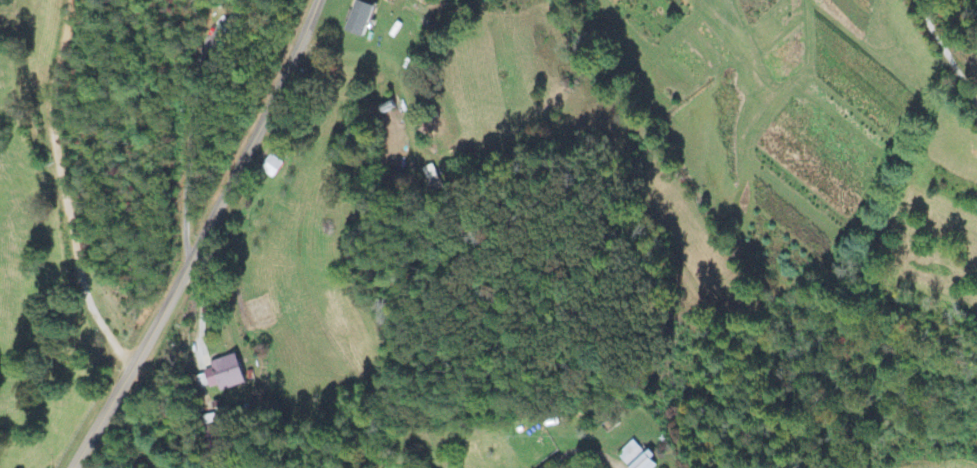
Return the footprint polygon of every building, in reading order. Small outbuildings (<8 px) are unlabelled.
[(344,33),(363,40),(374,9),(356,2),(344,33)] [(285,166),(271,156),(260,171),(274,181),(285,166)] [(245,385),(237,355),(209,363),(211,370),(204,371),(209,389),(217,387),(219,393),(245,385)] [(634,439),(616,456),(627,467),(651,467),(656,463),(634,439)]
